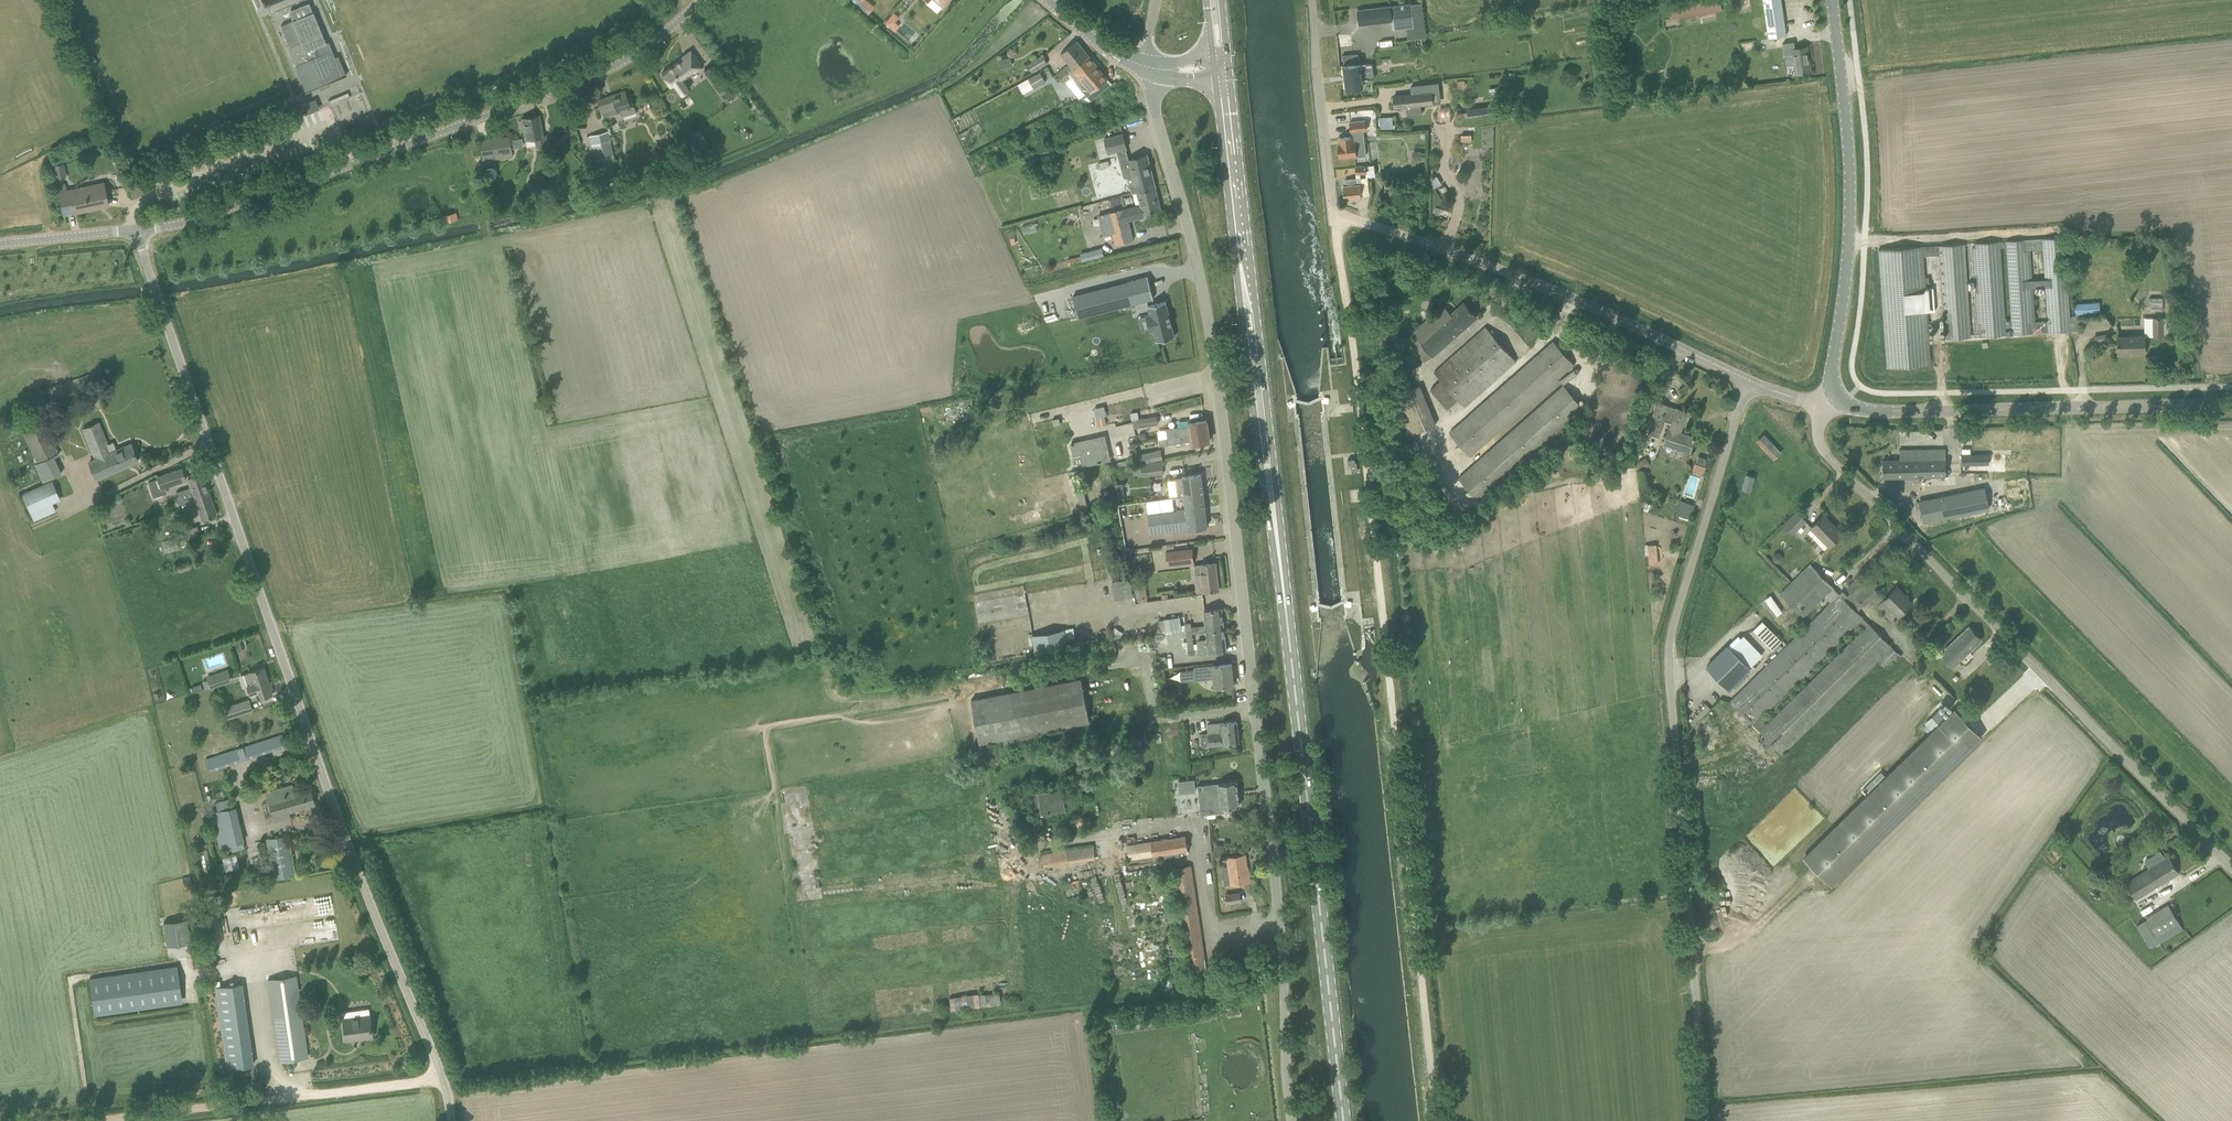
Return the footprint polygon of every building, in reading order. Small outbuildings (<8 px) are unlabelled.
[(1720,0),(1709,0),(1669,7),(1671,18),(1721,10),(1720,0)] [(1786,34),(1781,0),(1763,0),(1768,37),(1786,34)] [(1381,7),(1357,10),(1359,25),(1392,21),(1393,29),(1414,26),(1411,3),(1388,6),(1381,7)] [(312,12),(281,25),(289,46),(288,46),(296,66),(295,66),(306,92),(319,86),(330,82),(343,76),(335,57),(328,41),(325,42),(312,12)] [(895,21),(899,17),(894,13),(886,22),(895,31),(900,25),(895,21)] [(1089,55),(1077,40),(1060,54),(1068,64),(1057,74),(1061,78),(1089,55)] [(1793,42),(1782,43),(1784,55),(1793,53),(1796,74),(1799,73),(1810,72),(1807,46),(1796,48),(1794,48),(1793,42)] [(683,57),(661,73),(672,87),(673,86),(679,95),(690,87),(684,78),(701,65),(690,51),(682,57),(683,57)] [(1358,54),(1341,56),(1343,66),(1345,88),(1363,86),(1362,79),(1360,64),(1359,64),(1358,54)] [(1027,64),(1032,72),(1047,63),(1042,55),(1027,64)] [(1075,72),(1079,77),(1095,63),(1089,55),(1061,78),(1063,82),(1075,72)] [(1001,69),(1013,66),(1010,57),(999,60),(1001,69)] [(1075,72),(1064,81),(1080,100),(1087,96),(1108,79),(1095,63),(1079,77),(1075,72)] [(1372,63),(1360,64),(1362,79),(1374,78),(1372,63)] [(711,79),(726,100),(736,93),(721,72),(711,79)] [(1028,78),(1034,88),(1045,81),(1040,72),(1028,78)] [(1034,88),(1028,78),(1017,84),(1023,94),(1034,88)] [(1425,84),(1411,86),(1412,93),(1394,95),(1395,107),(1407,105),(1408,114),(1421,113),(1420,106),(1433,104),(1432,93),(1440,92),(1439,82),(1428,84),(1425,84)] [(1053,83),(1037,91),(1042,101),(1058,92),(1053,83)] [(602,114),(603,117),(612,114),(611,110),(615,108),(616,111),(620,110),(622,115),(635,111),(631,98),(628,99),(625,90),(597,99),(602,114)] [(348,92),(329,99),(332,106),(351,98),(348,92)] [(301,104),(304,109),(306,114),(318,109),(314,99),(301,104)] [(1492,104),(1466,107),(1468,118),(1493,114),(1492,104)] [(536,148),(548,145),(546,134),(543,135),(539,115),(522,118),(522,120),(519,121),(520,129),(524,129),(526,139),(534,137),(536,148)] [(1379,116),(1380,128),(1393,128),(1393,116),(1379,116)] [(1365,120),(1350,122),(1351,132),(1366,130),(1365,120)] [(600,180),(618,175),(608,131),(590,135),(600,180)] [(1341,144),(1338,144),(1340,156),(1351,155),(1355,154),(1355,157),(1365,155),(1362,131),(1351,132),(1351,137),(1340,138),(1341,144)] [(694,132),(685,137),(691,149),(700,144),(694,132)] [(1117,151),(1126,149),(1127,148),(1123,132),(1104,137),(1108,153),(1117,151)] [(493,155),(511,152),(511,147),(509,136),(480,140),(481,151),(483,163),(494,161),(493,155)] [(1126,149),(1117,151),(1122,170),(1131,167),(1129,160),(1126,149)] [(1421,160),(1422,151),(1413,150),(1413,159),(1421,160)] [(1137,191),(1155,187),(1147,155),(1129,160),(1131,167),(1122,170),(1123,177),(1126,178),(1127,178),(1131,193),(1137,191)] [(53,165),(54,172),(63,170),(65,167),(64,163),(53,165)] [(1343,186),(1344,198),(1361,196),(1360,186),(1361,186),(1360,178),(1360,174),(1366,173),(1366,176),(1375,176),(1374,165),(1372,165),(1355,166),(1356,179),(1345,180),(1345,186),(1343,186)] [(1441,184),(1436,176),(1429,180),(1433,188),(1441,184)] [(95,183),(66,189),(65,183),(57,185),(59,192),(62,203),(64,214),(75,212),(74,209),(81,208),(82,210),(108,205),(106,194),(104,182),(95,184),(95,183)] [(1384,193),(1395,194),(1397,183),(1386,182),(1384,193)] [(1140,205),(1125,209),(1128,220),(1143,216),(1143,214),(1161,209),(1155,187),(1137,191),(1140,205)] [(1133,240),(1128,220),(1125,209),(1125,208),(1107,213),(1112,233),(1115,244),(1133,240)] [(455,212),(443,214),(445,222),(457,219),(455,212)] [(1112,233),(1107,213),(1097,215),(1102,235),(1112,233)] [(1036,223),(1022,226),(1024,233),(1037,230),(1036,223)] [(2079,330),(2079,319),(2078,313),(2073,314),(2068,314),(2063,236),(2043,238),(2025,239),(2006,240),(1974,243),(1975,262),(1977,296),(1979,325),(1980,325),(1981,336),(2005,335),(2005,330),(2012,329),(2012,334),(2031,333),(2031,329),(2041,328),(2041,332),(2079,330)] [(1945,339),(1971,338),(1965,243),(1903,248),(1890,248),(1879,249),(1887,367),(1918,365),(1930,365),(1922,255),(1939,255),(1945,339)] [(1080,256),(1072,258),(1073,264),(1082,262),(1080,256)] [(1147,277),(1072,296),(1078,318),(1153,298),(1153,299),(1153,298),(1148,276),(1147,276),(1147,277)] [(2161,308),(2162,297),(2150,297),(2150,308),(2161,308)] [(1150,314),(1147,314),(1151,331),(1153,330),(1156,340),(1155,340),(1156,341),(1174,336),(1173,336),(1165,302),(1166,302),(1166,301),(1147,305),(1147,306),(1148,306),(1150,314)] [(1425,362),(1468,324),(1477,317),(1464,302),(1450,315),(1443,307),(1414,332),(1419,338),(1411,345),(1425,362)] [(2098,302),(2073,303),(2073,314),(2078,313),(2099,312),(2098,302)] [(2153,318),(2154,336),(2163,335),(2162,318),(2153,318)] [(1486,326),(1477,334),(1434,372),(1464,407),(1516,361),(1486,326)] [(2144,336),(2128,336),(2117,336),(2118,354),(2144,354),(2144,336)] [(1471,455),(1566,371),(1574,364),(1553,341),(1450,432),(1471,455)] [(47,389),(51,400),(96,384),(92,373),(47,389)] [(1419,385),(1391,397),(1407,436),(1435,425),(1419,385)] [(1563,385),(1458,478),(1479,502),(1585,409),(1563,385)] [(1663,443),(1690,451),(1694,437),(1680,433),(1685,419),(1686,419),(1688,412),(1658,402),(1653,417),(1650,426),(1659,428),(1663,415),(1673,419),(1669,430),(1667,429),(1663,443)] [(44,479),(59,472),(51,456),(59,453),(40,412),(18,422),(37,463),(35,464),(42,480),(44,479)] [(1140,427),(1158,424),(1157,415),(1138,418),(1140,427)] [(1104,417),(1096,419),(1098,427),(1106,425),(1104,417)] [(1190,433),(1208,430),(1206,420),(1188,423),(1189,426),(1166,429),(1167,436),(1173,435),(1190,433)] [(96,479),(128,465),(138,461),(131,444),(117,450),(113,441),(107,444),(98,422),(82,429),(95,460),(89,462),(96,479)] [(1159,438),(1160,445),(1168,444),(1190,441),(1191,444),(1198,443),(1209,441),(1208,430),(1190,433),(1173,435),(1167,436),(1159,438)] [(1774,459),(1781,452),(1764,434),(1757,441),(1774,459)] [(1084,465),(1099,461),(1110,459),(1107,449),(1104,450),(1100,436),(1070,444),(1073,457),(1082,455),(1084,465)] [(1946,476),(1945,459),(1945,448),(1899,449),(1900,459),(1882,460),(1883,478),(1946,476)] [(1162,459),(1160,450),(1138,454),(1140,463),(1162,459)] [(1974,455),(1961,455),(1961,464),(1974,464),(1974,455)] [(1707,459),(1698,456),(1696,463),(1705,466),(1707,459)] [(1355,458),(1348,459),(1348,464),(1351,463),(1352,472),(1357,472),(1357,462),(1355,462),(1355,458)] [(1637,462),(1640,468),(1648,464),(1645,458),(1637,462)] [(1133,476),(1163,474),(1162,462),(1140,464),(1140,468),(1133,468),(1133,476)] [(158,478),(148,482),(151,490),(161,487),(186,479),(182,467),(157,476),(158,478)] [(178,505),(180,504),(210,494),(203,473),(188,478),(192,489),(175,495),(178,505)] [(1184,499),(1203,497),(1201,474),(1190,475),(1175,477),(1177,497),(1183,496),(1183,497),(1184,497),(1184,499)] [(1755,477),(1746,474),(1742,488),(1750,491),(1755,477)] [(21,493),(30,513),(60,500),(52,480),(21,493)] [(1123,483),(1116,484),(1118,500),(1125,499),(1123,483)] [(1919,500),(1924,522),(1988,508),(1984,487),(1954,493),(1919,500)] [(210,494),(180,504),(183,510),(191,507),(190,504),(195,502),(200,519),(216,514),(210,494)] [(1207,526),(1203,497),(1184,499),(1184,497),(1183,497),(1185,509),(1150,513),(1152,533),(1207,526)] [(1678,503),(1675,514),(1689,518),(1692,508),(1678,503)] [(1793,532),(1805,520),(1796,511),(1784,522),(1793,532)] [(1811,527),(1821,538),(1829,546),(1842,533),(1824,515),(1811,527)] [(200,534),(197,525),(182,530),(185,539),(200,534)] [(178,548),(175,537),(162,540),(164,551),(178,548)] [(1658,564),(1656,544),(1647,545),(1649,565),(1658,564)] [(1166,551),(1167,566),(1186,564),(1184,549),(1166,551)] [(1195,592),(1208,590),(1219,589),(1215,562),(1194,565),(1195,573),(1201,573),(1202,577),(1194,578),(1195,592)] [(1840,593),(1833,586),(1824,594),(1831,601),(1738,694),(1730,701),(1752,724),(1751,724),(1759,732),(1760,731),(1763,734),(1758,738),(1761,741),(1771,752),(1778,759),(1783,754),(1879,661),(1883,665),(1898,652),(1863,615),(1858,610),(1864,604),(1869,599),(1877,591),(1860,574),(1847,587),(1851,591),(1847,595),(1842,591),(1840,593)] [(1129,578),(1111,582),(1115,599),(1132,596),(1129,578)] [(1134,587),(1137,601),(1148,599),(1145,585),(1134,587)] [(1895,587),(1887,595),(1877,605),(1893,621),(1912,602),(1906,596),(1905,597),(1895,587)] [(1771,595),(1765,599),(1777,615),(1782,611),(1771,595)] [(1192,633),(1206,632),(1224,630),(1221,608),(1204,610),(1205,625),(1191,626),(1191,623),(1184,623),(1185,625),(1186,634),(1192,633)] [(1180,616),(1164,618),(1166,631),(1181,629),(1180,616)] [(1761,621),(1752,630),(1772,650),(1781,641),(1761,621)] [(1969,626),(1961,634),(1939,654),(1951,667),(1981,639),(1969,626)] [(1118,639),(1122,633),(1115,628),(1111,634),(1118,639)] [(1067,645),(1064,630),(1033,636),(1036,651),(1067,645)] [(1224,630),(1206,632),(1207,638),(1196,640),(1197,645),(1225,642),(1224,630)] [(1194,649),(1192,633),(1186,634),(1187,649),(1194,649)] [(1738,635),(1727,645),(1750,669),(1763,656),(1743,636),(1740,638),(1738,635)] [(1197,645),(1198,653),(1208,651),(1209,652),(1226,651),(1225,642),(1197,645)] [(1750,669),(1727,645),(1706,666),(1729,689),(1750,669)] [(1224,685),(1233,684),(1231,663),(1220,665),(1194,667),(1195,680),(1214,678),(1215,686),(1216,686),(1216,689),(1225,688),(1224,685)] [(263,667),(242,674),(251,700),(272,694),(263,667)] [(231,681),(227,669),(205,676),(209,688),(231,681)] [(1081,679),(971,701),(979,742),(1089,721),(1081,679)] [(249,699),(224,707),(227,717),(252,709),(249,699)] [(1982,736),(1955,709),(1946,717),(1930,734),(1804,857),(1830,884),(1982,736)] [(1939,710),(1922,726),(1928,732),(1930,734),(1946,717),(1939,710)] [(1239,743),(1237,721),(1208,724),(1209,733),(1200,734),(1202,746),(1239,743)] [(282,735),(202,762),(205,773),(286,745),(282,735)] [(1880,771),(1862,790),(1865,794),(1884,775),(1880,771)] [(1194,779),(1178,781),(1179,793),(1195,792),(1194,779)] [(1197,785),(1199,798),(1238,793),(1236,781),(1197,785)] [(289,812),(314,804),(310,788),(294,793),(292,784),(281,787),(266,792),(275,821),(290,817),(289,812)] [(1039,794),(1033,794),(1035,814),(1042,813),(1064,810),(1061,791),(1039,794)] [(1238,793),(1199,798),(1200,815),(1222,812),(1222,807),(1239,805),(1238,793)] [(232,851),(245,848),(236,806),(232,807),(230,798),(214,801),(216,810),(210,812),(219,847),(230,844),(232,851)] [(1082,828),(1087,822),(1079,817),(1075,823),(1082,828)] [(293,874),(287,835),(265,838),(266,843),(268,852),(269,859),(272,874),(272,878),(293,874)] [(1188,850),(1185,835),(1126,845),(1129,859),(1154,855),(1154,860),(1180,856),(1179,852),(1188,850)] [(1222,853),(1224,845),(1216,843),(1214,851),(1222,853)] [(1095,859),(1093,846),(1041,854),(1043,867),(1095,859)] [(225,870),(239,867),(236,853),(222,856),(225,870)] [(1244,854),(1227,857),(1228,866),(1221,867),(1224,885),(1249,881),(1244,854)] [(2168,857),(2158,862),(2126,882),(2136,898),(2178,873),(2168,857)] [(1172,873),(1188,982),(1207,979),(1190,865),(1168,869),(1168,868),(1159,869),(1160,875),(1172,873)] [(1227,903),(1240,901),(1238,893),(1226,895),(1227,903)] [(2168,904),(2146,917),(2161,941),(2182,929),(2168,904)] [(186,918),(163,920),(165,944),(188,942),(186,918)] [(89,977),(94,1015),(182,1002),(177,964),(89,977)] [(307,1056),(306,1046),(296,976),(268,980),(279,1061),(307,1056)] [(253,1064),(251,1053),(242,984),(215,988),(227,1068),(253,1064)] [(1001,1004),(1000,991),(949,996),(951,1009),(1001,1004)] [(1240,1007),(1226,1009),(1227,1015),(1241,1013),(1240,1007)] [(369,1008),(341,1012),(342,1019),(345,1040),(372,1036),(370,1015),(369,1008)]
